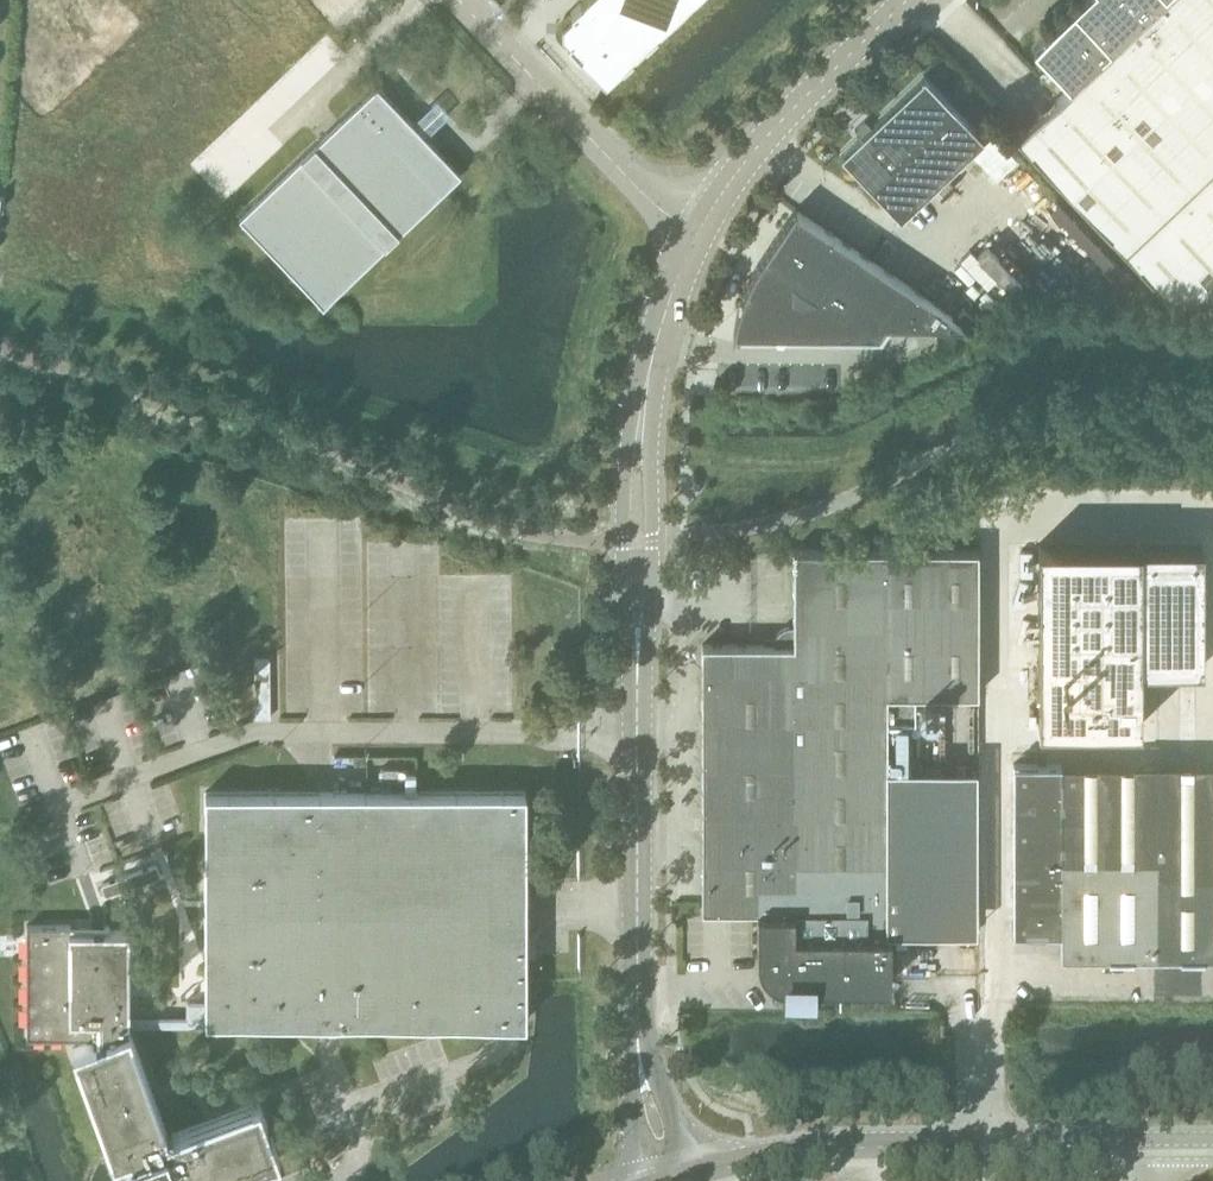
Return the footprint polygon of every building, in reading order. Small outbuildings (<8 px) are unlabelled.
[(61,17),(131,21),(133,0),(62,0),(61,17)] [(125,128),(166,130),(302,0),(133,0),(131,21),(129,57),(127,93),(125,128)] [(692,1),(692,0),(584,0),(571,12),(572,14),(562,24),(562,34),(569,41),(567,42),(580,56),(606,82),(692,1)] [(1016,136),(1017,137),(1167,295),(1212,294),(1212,0),(1084,0),(1073,10),(1071,12),(1059,24),(1033,48),(1069,86),(1059,96),(1023,130),(1016,136)] [(61,17),(58,53),(129,57),(131,21),(61,17)] [(58,53),(56,88),(127,93),(129,57),(58,53)] [(860,134),(840,153),(900,216),(984,137),(924,74),(871,124),(866,119),(855,129),(860,134)] [(377,85),(339,121),(239,216),(323,304),(461,173),(377,85)] [(736,321),(734,331),(742,332),(879,333),(884,326),(886,323),(967,324),(795,209),(762,257),(757,266),(752,274),(748,283),(744,292),(741,302),(738,311),(736,321)] [(937,511),(937,528),(951,528),(951,511),(937,511)] [(1038,722),(1038,725),(1041,725),(1041,722),(1040,722),(1040,701),(1098,701),(1098,720),(1137,720),(1137,725),(1140,725),(1140,722),(1140,654),(1199,654),(1199,666),(1202,666),(1202,663),(1202,544),(1038,544),(1038,722)] [(775,644),(709,644),(702,644),(702,909),(757,909),(757,959),(760,967),(766,976),(775,981),(784,983),(890,983),(890,932),(887,932),(887,777),(887,717),(914,717),(914,694),(978,694),(978,550),(794,550),(794,626),(788,626),(780,629),(776,635),(775,642),(775,644)] [(1014,763),(1013,931),(1061,931),(1061,955),(1212,955),(1212,763),(1014,763)] [(887,777),(887,932),(890,932),(981,932),(983,777),(887,777)] [(93,1041),(72,1048),(112,1156),(107,1158),(116,1180),(219,1180),(280,1159),(259,1102),(173,1133),(171,1129),(167,1131),(129,1028),(129,1026),(210,1026),(210,1021),(526,1021),(525,792),(205,792),(205,999),(186,999),(186,1015),(129,1015),(129,930),(71,930),(71,925),(26,925),(26,1035),(93,1035),(93,1041)]
